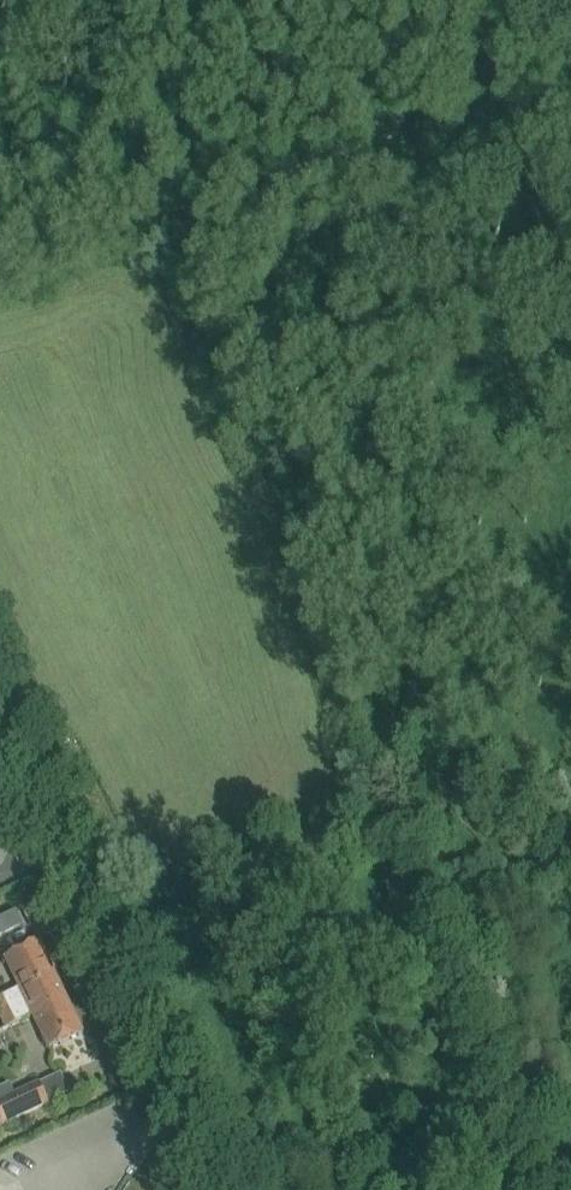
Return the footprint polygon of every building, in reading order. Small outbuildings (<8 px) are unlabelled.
[(66,999),(38,941),(6,957),(21,988),(0,998),(0,1017),(5,1027),(33,1014),(66,999)] [(5,1028),(34,1015),(50,1049),(83,1034),(66,999),(33,1014),(5,1027),(5,1028)] [(1,1126),(49,1103),(39,1083),(0,1101),(0,1124),(1,1126)]
